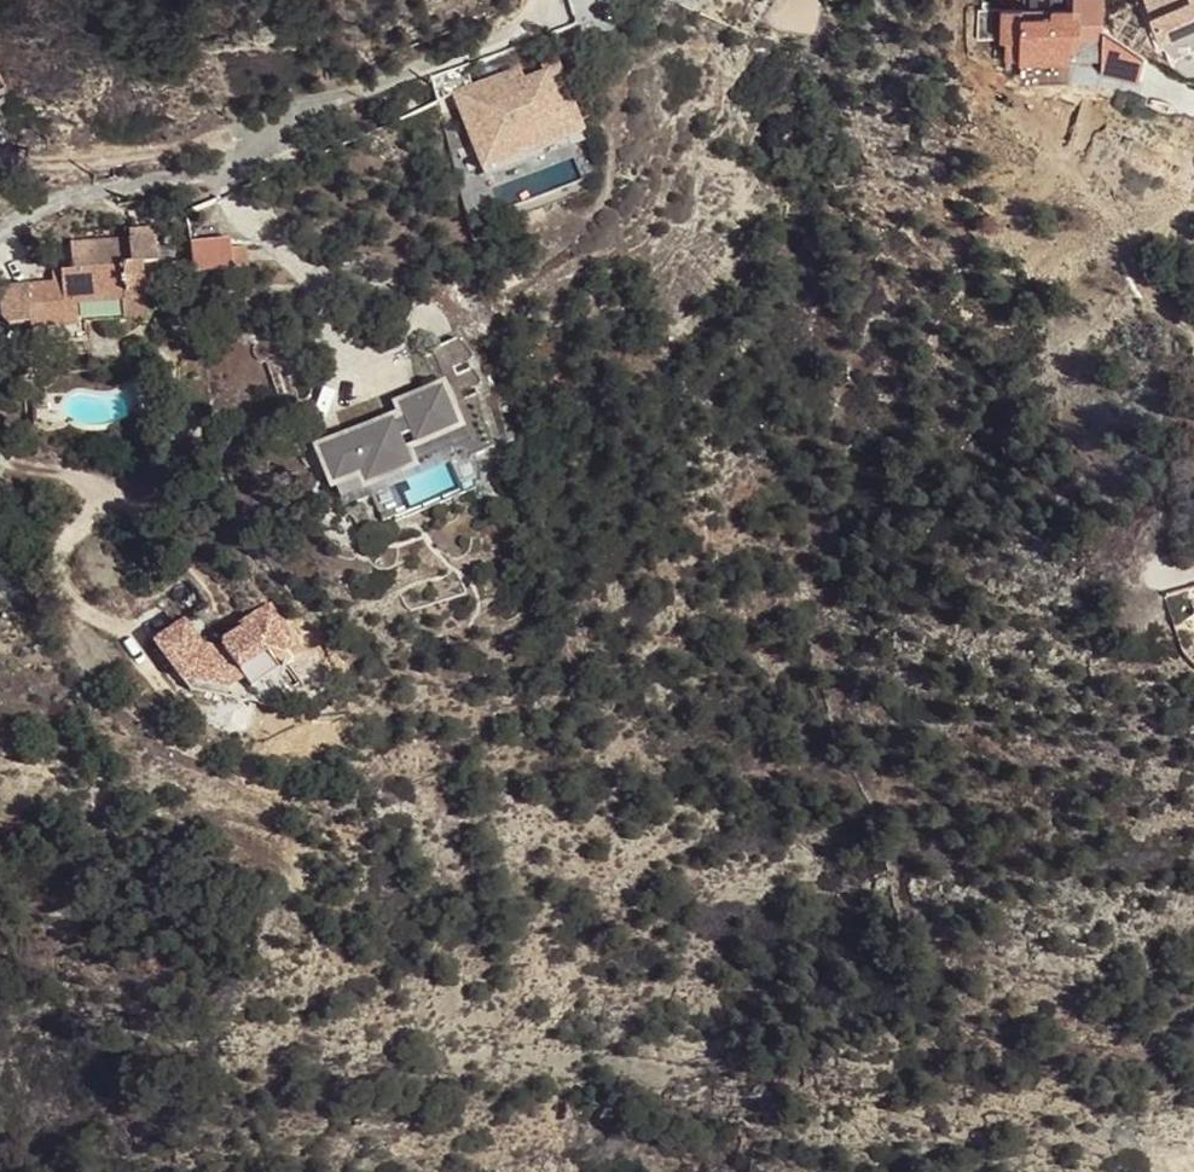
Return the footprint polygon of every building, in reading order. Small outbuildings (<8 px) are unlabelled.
[(1105,0),(1074,0),(1074,9),(1001,8),(1001,39),(1006,39),(1005,57),(1070,59),(1071,49),(1079,49),(1079,39),(1104,39),(1104,27),(1105,0)] [(1162,38),(1193,24),(1193,0),(1146,0),(1162,38)] [(1112,75),(1150,79),(1154,44),(1116,40),(1112,75)] [(546,81),(560,77),(554,59),(541,63),(545,74),(544,75),(546,81)] [(430,78),(436,99),(453,93),(480,170),(566,139),(562,128),(576,122),(560,77),(546,81),(544,75),(525,82),(520,70),(472,88),(465,66),(430,78)] [(566,139),(581,134),(576,122),(562,128),(566,139)] [(63,271),(64,284),(52,285),(0,289),(0,312),(1,327),(7,326),(31,324),(32,331),(77,328),(76,306),(82,305),(121,302),(123,322),(147,320),(144,282),(143,265),(157,264),(154,229),(127,231),(129,266),(124,267),(121,244),(61,248),(63,271)] [(227,240),(189,245),(193,275),(232,269),(229,249),(227,240)] [(229,249),(232,269),(248,267),(245,247),(229,249)] [(157,264),(143,265),(144,282),(158,281),(157,264)] [(64,284),(63,271),(51,272),(52,285),(64,284)] [(76,306),(77,328),(32,331),(33,344),(85,340),(82,305),(76,306)] [(380,394),(369,399),(375,415),(387,411),(380,394)] [(346,437),(372,502),(417,483),(387,411),(375,415),(369,399),(344,409),(345,414),(354,434),(346,437)] [(354,434),(345,414),(337,417),(346,437),(354,434)] [(270,658),(284,649),(275,636),(285,629),(268,606),(239,626),(243,631),(226,643),(224,652),(190,641),(178,623),(157,639),(183,675),(228,686),(240,677),(250,690),(278,670),(270,658)] [(275,636),(284,649),(294,642),(285,629),(275,636)] [(279,708),(297,695),(278,670),(250,690),(240,677),(228,686),(183,675),(192,687),(279,708)]
